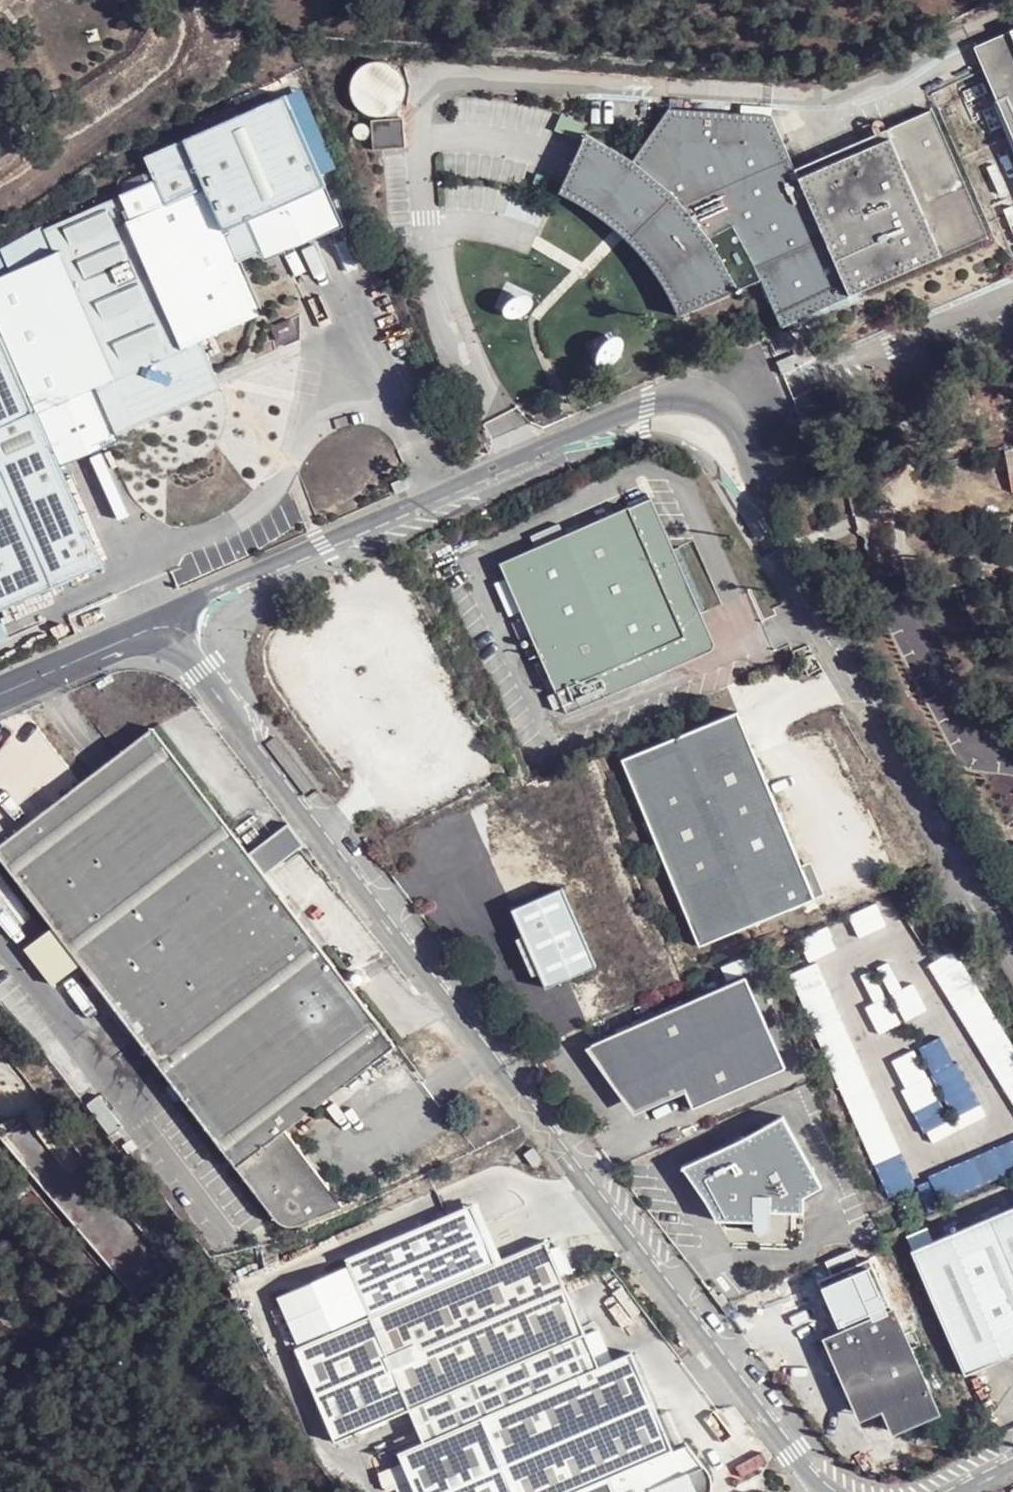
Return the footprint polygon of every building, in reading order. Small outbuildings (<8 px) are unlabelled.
[(1012,155),(1012,32),(971,50),(1012,155)] [(352,116),(373,116),(373,146),(401,146),(401,117),(399,117),(398,66),(351,66),(352,116)] [(52,592),(103,570),(58,468),(36,418),(96,387),(109,381),(118,402),(162,384),(197,370),(189,355),(201,346),(263,317),(240,264),(259,256),(248,225),(325,191),(285,99),(143,161),(165,208),(136,219),(125,197),(88,212),(44,232),(56,256),(0,281),(0,614),(52,592)] [(668,110),(662,122),(634,165),(618,154),(586,139),(562,195),(588,206),(611,221),(617,227),(622,231),(626,235),(630,239),(649,261),(663,281),(675,300),(683,320),(742,294),(762,285),(781,330),(990,241),(934,118),(796,177),(772,119),(668,110)] [(325,191),(248,225),(259,256),(265,265),(341,230),(325,191)] [(109,381),(96,387),(36,418),(58,468),(117,443),(116,438),(222,390),(201,346),(189,355),(197,370),(162,384),(118,402),(109,381)] [(774,362),(780,376),(796,369),(791,356),(790,355),(774,362)] [(394,496),(408,490),(405,481),(391,487),(394,496)] [(629,507),(501,564),(566,714),(713,649),(714,645),(714,640),(652,498),(649,499),(647,494),(629,502),(629,507)] [(735,712),(619,761),(698,948),(815,899),(735,712)] [(284,1132),(387,1062),(162,729),(0,838),(278,1248),(336,1209),(284,1132)] [(287,824),(247,854),(264,875),(304,845),(287,824)] [(514,913),(546,988),(598,967),(564,892),(514,913)] [(50,929),(23,950),(51,987),(78,965),(50,929)] [(585,1050),(634,1117),(686,1094),(694,1111),(787,1070),(745,976),(585,1050)] [(784,1118),(684,1169),(717,1223),(754,1223),(754,1214),(805,1215),(805,1200),(823,1189),(784,1118)] [(1006,1158),(1012,1156),(1012,1124),(996,1131),(1006,1158)] [(524,1155),(532,1167),(542,1161),(534,1148),(524,1155)] [(278,1301),(298,1346),(292,1348),(334,1445),(408,1413),(422,1446),(398,1456),(413,1491),(710,1491),(710,1478),(686,1444),(671,1451),(634,1353),(595,1369),(544,1245),(501,1264),(476,1207),(347,1263),(350,1270),(278,1301)] [(966,1378),(1012,1357),(1012,1210),(913,1253),(966,1378)] [(882,1414),(893,1438),(903,1433),(941,1416),(894,1310),(892,1311),(869,1259),(817,1282),(838,1330),(843,1327),(845,1332),(825,1342),(861,1423),(882,1414)]
